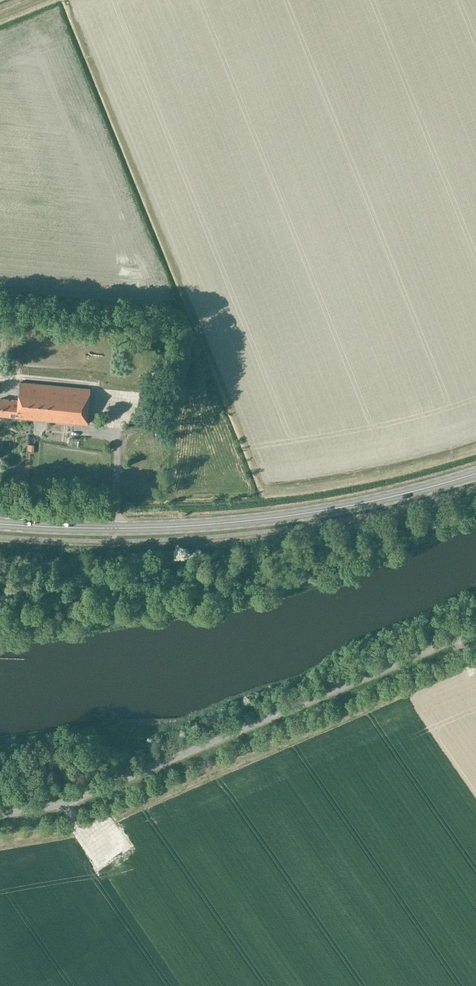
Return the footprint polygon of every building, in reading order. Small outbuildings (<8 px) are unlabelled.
[(146,338),(161,339),(161,330),(146,329),(146,338)] [(88,424),(91,388),(19,381),(18,399),(0,397),(0,414),(11,416),(11,417),(88,424)]
